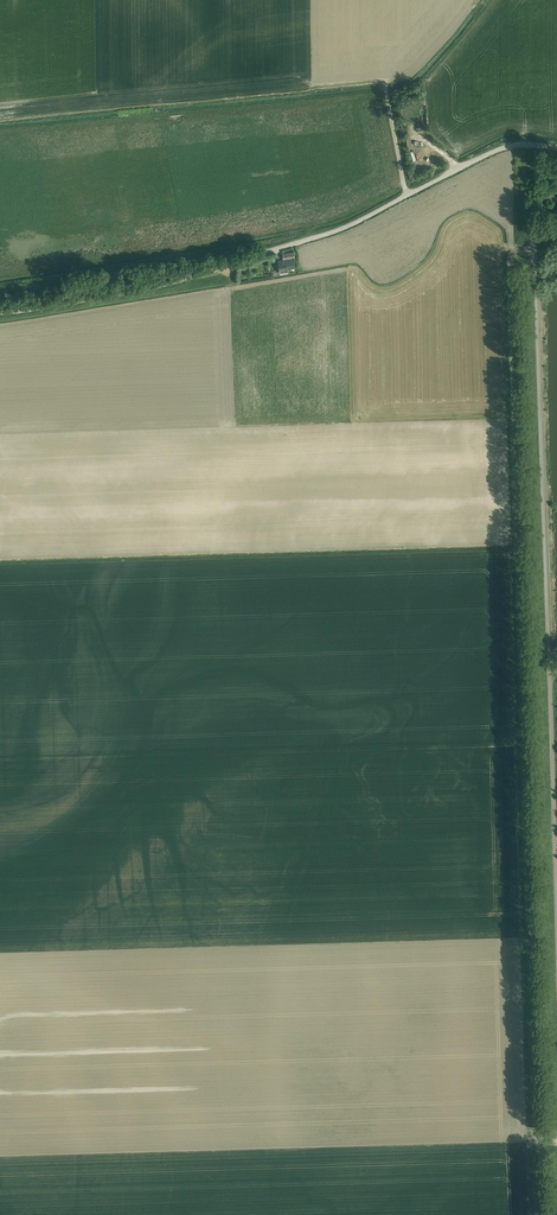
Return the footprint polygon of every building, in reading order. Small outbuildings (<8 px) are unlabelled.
[(421,160),(430,156),(425,142),(416,146),(421,160)] [(283,260),(278,261),(279,273),(288,272),(288,270),(287,268),(295,267),(294,258),(295,258),(294,252),(282,254),(283,260)]
